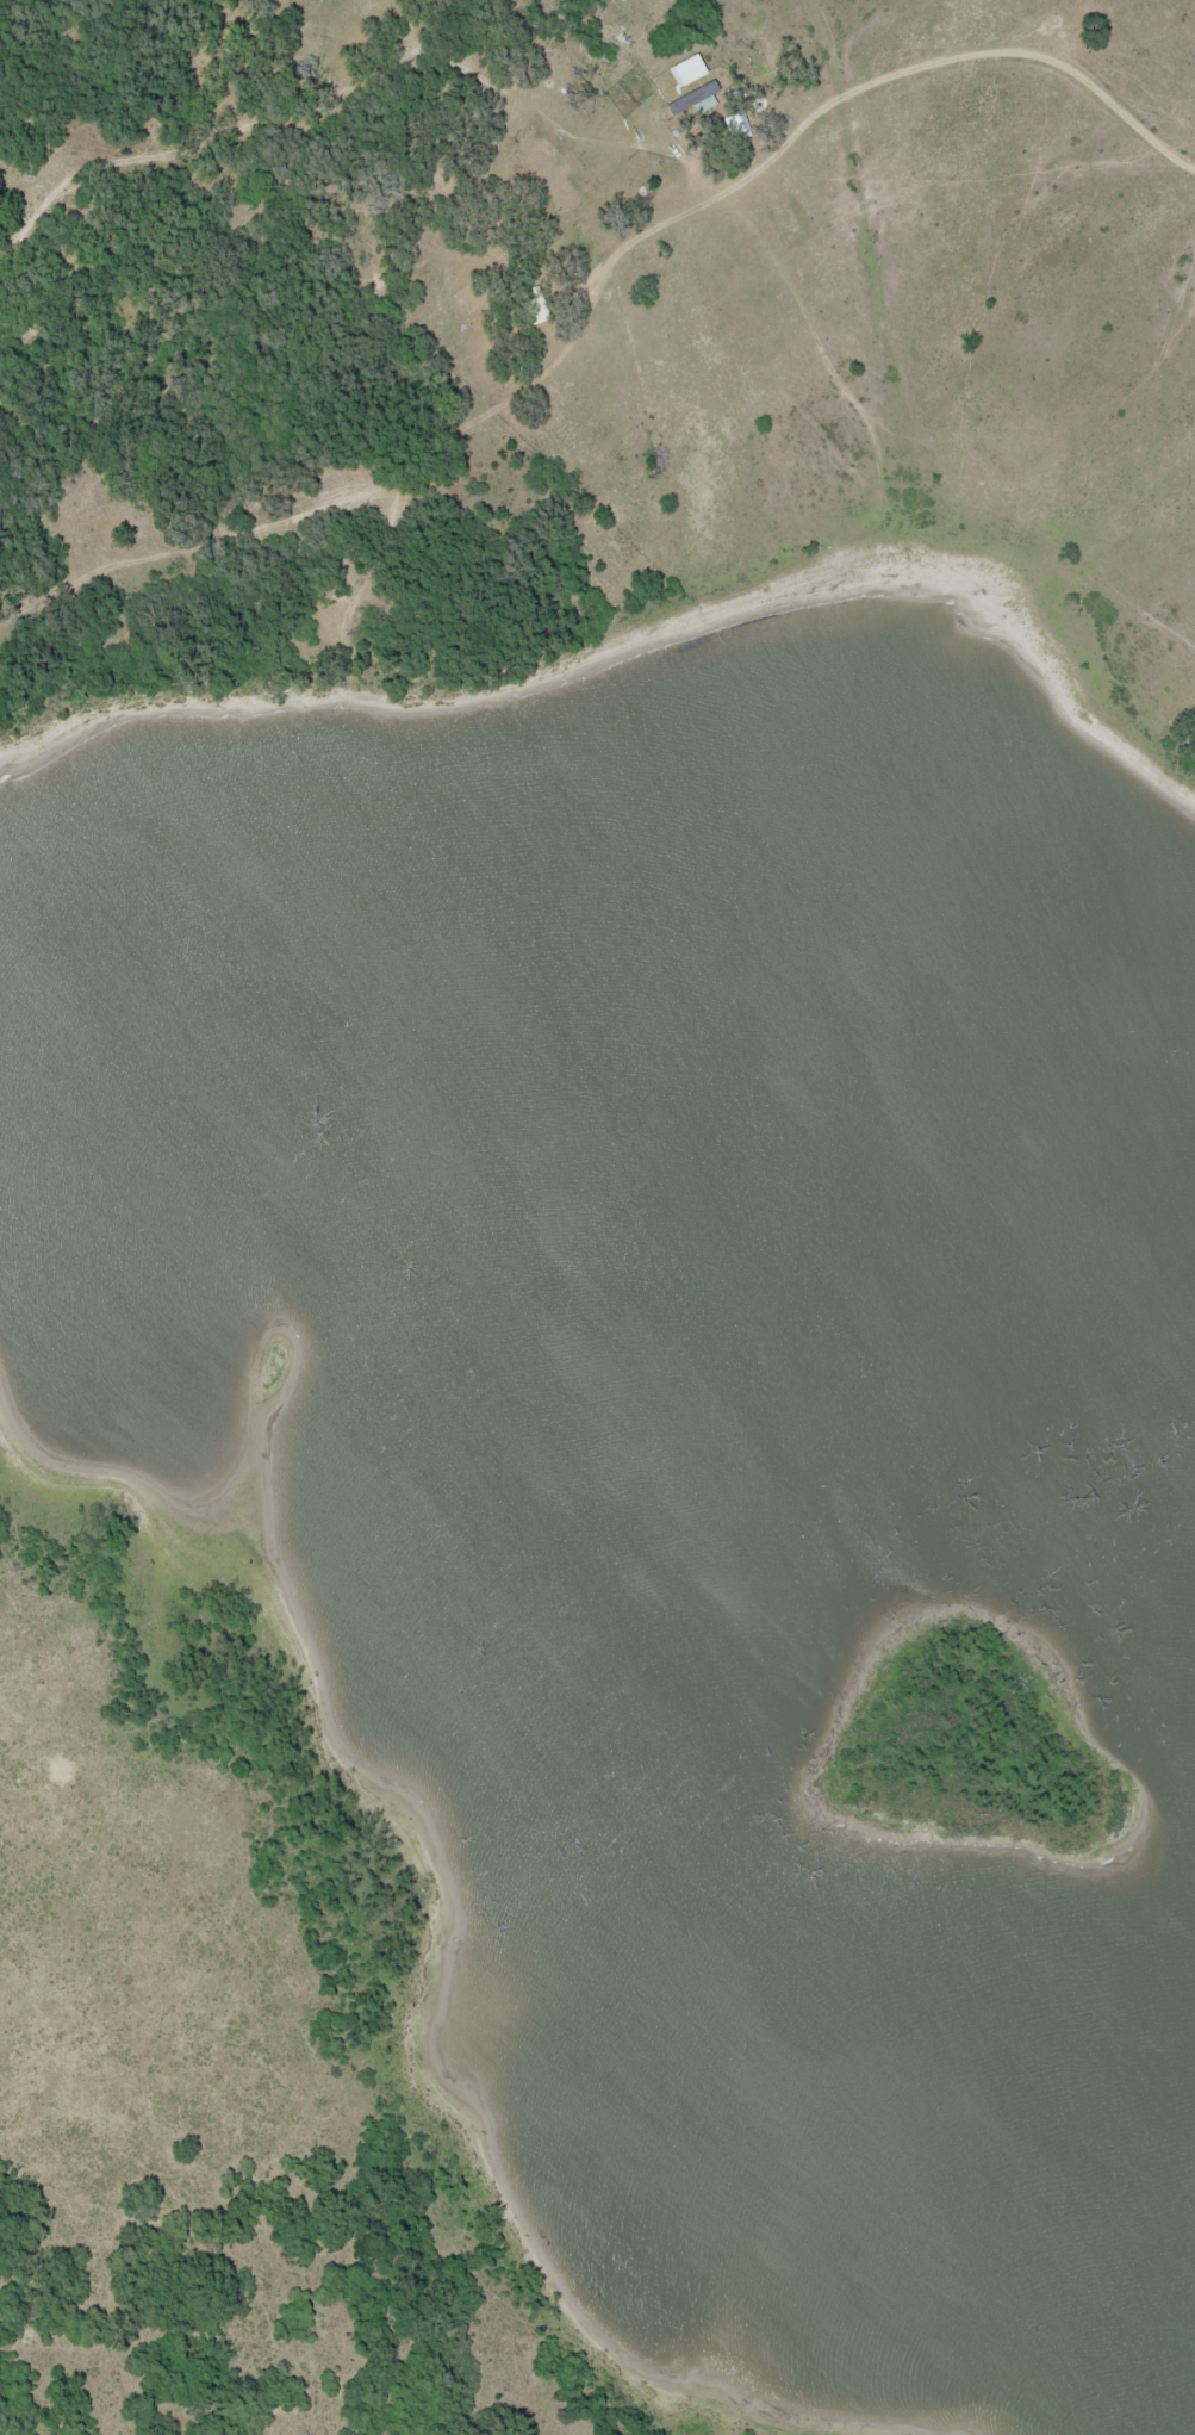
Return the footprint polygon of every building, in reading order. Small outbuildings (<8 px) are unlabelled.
[(668,101),(675,113),(715,91),(708,79),(668,101)]
